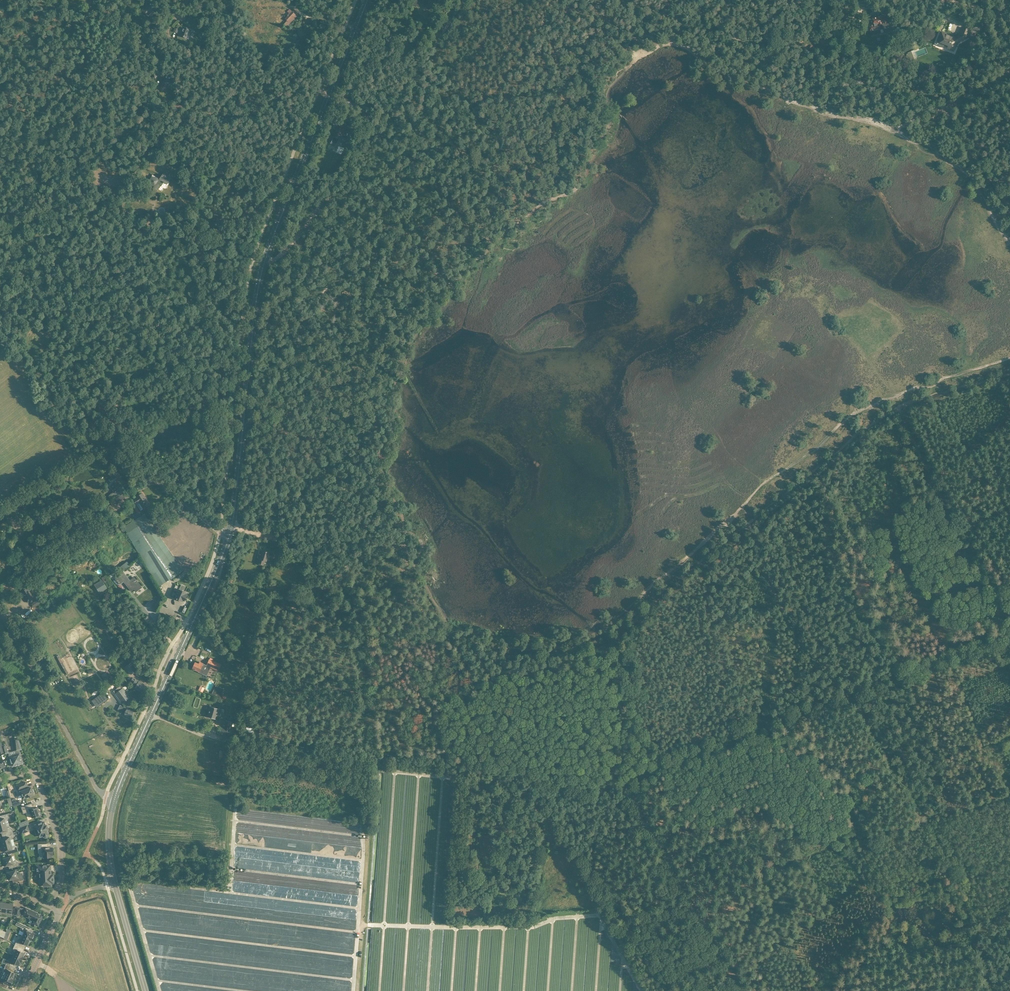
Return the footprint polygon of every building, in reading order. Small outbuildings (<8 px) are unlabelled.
[(148,15),(153,9),(147,4),(142,11),(148,15)] [(290,14),(288,15),(287,16),(285,19),(287,21),(284,24),(287,27),(294,19),(292,17),(295,14),(290,9),(287,11),(290,14)] [(869,26),(869,27),(869,29),(870,30),(871,34),(881,32),(879,24),(882,24),(884,32),(892,30),(889,16),(885,17),(885,15),(873,18),(873,20),(871,21),(872,23),(873,22),(873,23),(874,25),(873,25),(872,24),(870,24),(870,25),(869,25),(869,26)] [(188,39),(191,30),(183,27),(180,36),(188,39)] [(966,37),(967,35),(969,30),(963,28),(960,35),(955,37),(954,37),(953,38),(949,37),(950,35),(942,32),(940,37),(938,41),(948,45),(947,48),(953,50),(956,42),(966,37)] [(832,31),(831,35),(833,35),(832,37),(834,38),(840,39),(841,34),(832,31)] [(832,44),(834,39),(822,36),(820,41),(832,44)] [(161,86),(167,89),(169,84),(169,83),(170,80),(166,79),(165,78),(163,81),(161,86)] [(333,137),(331,142),(336,144),(339,139),(341,133),(349,137),(350,134),(351,131),(338,125),(333,137)] [(119,160),(123,153),(116,149),(110,159),(113,162),(116,158),(119,160)] [(172,179),(171,178),(172,178),(164,172),(159,179),(157,178),(157,177),(153,175),(147,183),(154,187),(153,189),(157,191),(159,189),(162,191),(164,188),(165,188),(167,188),(167,187),(168,186),(170,182),(171,182),(172,182),(172,181),(172,179)] [(97,179),(91,176),(88,181),(94,185),(97,179)] [(149,504),(143,493),(142,493),(136,497),(137,497),(132,500),(135,505),(139,502),(143,508),(149,504)] [(91,501),(82,507),(86,515),(95,509),(96,509),(91,501)] [(169,549),(144,514),(124,526),(158,586),(171,579),(174,577),(183,570),(184,570),(169,549)] [(76,515),(66,520),(69,525),(79,519),(76,515)] [(259,557),(257,563),(264,565),(265,561),(266,561),(268,556),(271,557),(273,554),(263,551),(261,557),(259,557)] [(281,562),(283,553),(277,551),(274,560),(281,562)] [(25,563),(19,568),(24,575),(26,574),(27,575),(30,573),(29,571),(32,568),(30,566),(34,563),(33,562),(34,561),(32,559),(28,562),(27,561),(25,563)] [(127,561),(119,568),(122,571),(130,565),(127,561)] [(124,572),(119,575),(120,575),(124,581),(124,582),(125,584),(131,591),(134,589),(136,591),(142,587),(134,577),(130,580),(124,572)] [(112,584),(106,575),(102,578),(107,587),(112,584)] [(119,575),(115,579),(120,585),(124,582),(124,581),(120,575),(119,575)] [(80,581),(78,579),(75,582),(77,584),(76,584),(83,591),(85,590),(81,586),(83,584),(81,581),(80,581)] [(94,584),(99,593),(107,589),(102,579),(94,584)] [(19,588),(28,602),(34,598),(29,591),(32,589),(28,583),(19,588)] [(266,590),(265,593),(274,596),(275,593),(278,585),(271,583),(271,584),(268,583),(266,590)] [(179,589),(175,598),(182,601),(182,600),(184,601),(187,595),(185,594),(186,592),(183,591),(184,589),(183,589),(180,588),(179,590),(179,589)] [(108,628),(106,630),(107,632),(111,638),(114,637),(110,631),(108,628)] [(209,660),(207,665),(218,670),(220,664),(212,661),(213,659),(210,658),(209,660)] [(131,674),(136,670),(130,662),(125,666),(131,674)] [(205,664),(202,663),(199,662),(199,664),(195,662),(192,668),(198,671),(198,672),(202,674),(204,669),(203,669),(205,664)] [(139,681),(133,678),(131,681),(133,683),(133,684),(136,686),(135,688),(141,692),(145,686),(139,681)] [(216,685),(212,693),(221,697),(224,689),(216,685)] [(122,703),(130,697),(122,687),(115,694),(122,703)] [(102,693),(93,700),(98,706),(107,699),(102,693)] [(134,711),(129,709),(120,705),(118,709),(122,711),(121,714),(125,716),(125,715),(127,717),(127,716),(131,717),(131,718),(134,711)] [(210,706),(207,717),(216,719),(217,715),(219,716),(221,710),(219,709),(210,706)] [(224,728),(220,727),(219,732),(229,734),(229,729),(230,721),(225,720),(224,728)] [(22,749),(18,738),(15,739),(16,742),(15,742),(15,748),(16,748),(17,750),(15,751),(16,754),(9,756),(11,761),(10,761),(11,765),(12,765),(12,766),(15,765),(16,766),(20,765),(20,764),(23,763),(21,758),(20,756),(21,756),(20,753),(19,750),(22,749)] [(28,788),(27,786),(26,782),(17,785),(18,790),(21,789),(21,791),(20,791),(23,799),(27,797),(27,798),(30,797),(30,796),(34,795),(33,793),(34,792),(33,789),(32,789),(31,787),(28,788)] [(32,808),(30,804),(21,807),(24,813),(27,812),(27,813),(28,814),(29,814),(31,813),(32,818),(36,816),(36,817),(42,815),(40,810),(39,810),(37,807),(34,808),(33,807),(32,808)] [(6,824),(5,821),(8,820),(9,817),(8,813),(0,816),(0,826),(6,824)] [(45,825),(44,822),(36,825),(40,836),(43,835),(44,836),(46,837),(48,837),(49,835),(47,830),(48,829),(46,825),(45,825)] [(6,824),(0,826),(0,832),(2,832),(3,835),(13,832),(12,828),(10,827),(7,827),(6,824)] [(22,833),(29,831),(27,825),(20,827),(20,828),(22,833)] [(11,843),(10,840),(13,839),(14,836),(13,832),(3,835),(4,838),(1,839),(1,841),(0,841),(1,846),(11,843)] [(492,843),(494,843),(494,840),(491,840),(490,836),(482,836),(483,844),(484,844),(485,851),(493,851),(492,843)] [(12,846),(11,843),(1,846),(2,850),(4,850),(4,851),(7,851),(8,854),(13,852),(19,851),(17,847),(15,845),(12,846)] [(46,848),(46,844),(38,844),(39,851),(42,851),(42,852),(43,852),(44,857),(52,857),(52,855),(53,855),(53,852),(53,851),(53,849),(52,847),(46,848)] [(13,861),(12,856),(3,858),(3,859),(2,860),(3,864),(4,864),(5,866),(8,865),(9,869),(14,867),(19,866),(18,862),(16,860),(13,861)] [(50,865),(37,866),(37,873),(40,873),(40,879),(41,883),(43,883),(43,886),(51,885),(51,883),(53,883),(53,882),(54,881),(54,880),(53,879),(53,877),(53,874),(50,874),(50,865)] [(7,873),(6,874),(7,878),(8,878),(9,880),(12,879),(13,882),(23,880),(22,876),(22,874),(20,874),(17,875),(16,870),(12,871),(7,872),(7,873)] [(40,922),(41,922),(41,921),(41,920),(41,919),(42,916),(35,913),(36,912),(26,908),(23,914),(30,917),(30,918),(30,919),(34,921),(32,923),(34,924),(34,925),(35,925),(38,926),(39,922),(40,922)] [(17,921),(16,925),(23,928),(22,928),(22,929),(22,930),(23,930),(23,931),(23,932),(24,932),(23,935),(31,939),(32,938),(33,938),(33,936),(33,935),(34,934),(34,933),(33,932),(32,932),(33,928),(29,926),(24,924),(17,921)] [(17,940),(15,944),(24,948),(26,945),(28,945),(28,944),(29,942),(30,941),(31,939),(31,940),(31,939),(23,935),(21,939),(20,939),(19,939),(18,939),(18,940),(17,940)] [(13,949),(13,950),(14,950),(14,951),(14,952),(15,952),(14,955),(21,959),(22,959),(23,958),(23,957),(24,955),(24,954),(24,953),(22,952),(24,948),(15,944),(14,948),(13,948),(13,949)] [(3,959),(2,961),(2,962),(6,964),(15,968),(17,965),(18,965),(19,964),(20,964),(21,962),(22,960),(21,960),(21,959),(14,955),(12,959),(11,959),(10,959),(9,959),(8,960),(3,958),(3,959)] [(4,968),(2,974),(5,975),(13,979),(14,977),(13,976),(15,974),(15,973),(14,972),(13,972),(15,968),(6,964),(4,968)] [(6,988),(7,985),(9,985),(10,986),(11,985),(11,983),(12,983),(13,981),(13,980),(13,979),(5,975),(3,979),(2,979),(1,979),(0,979),(0,985),(6,988)]
